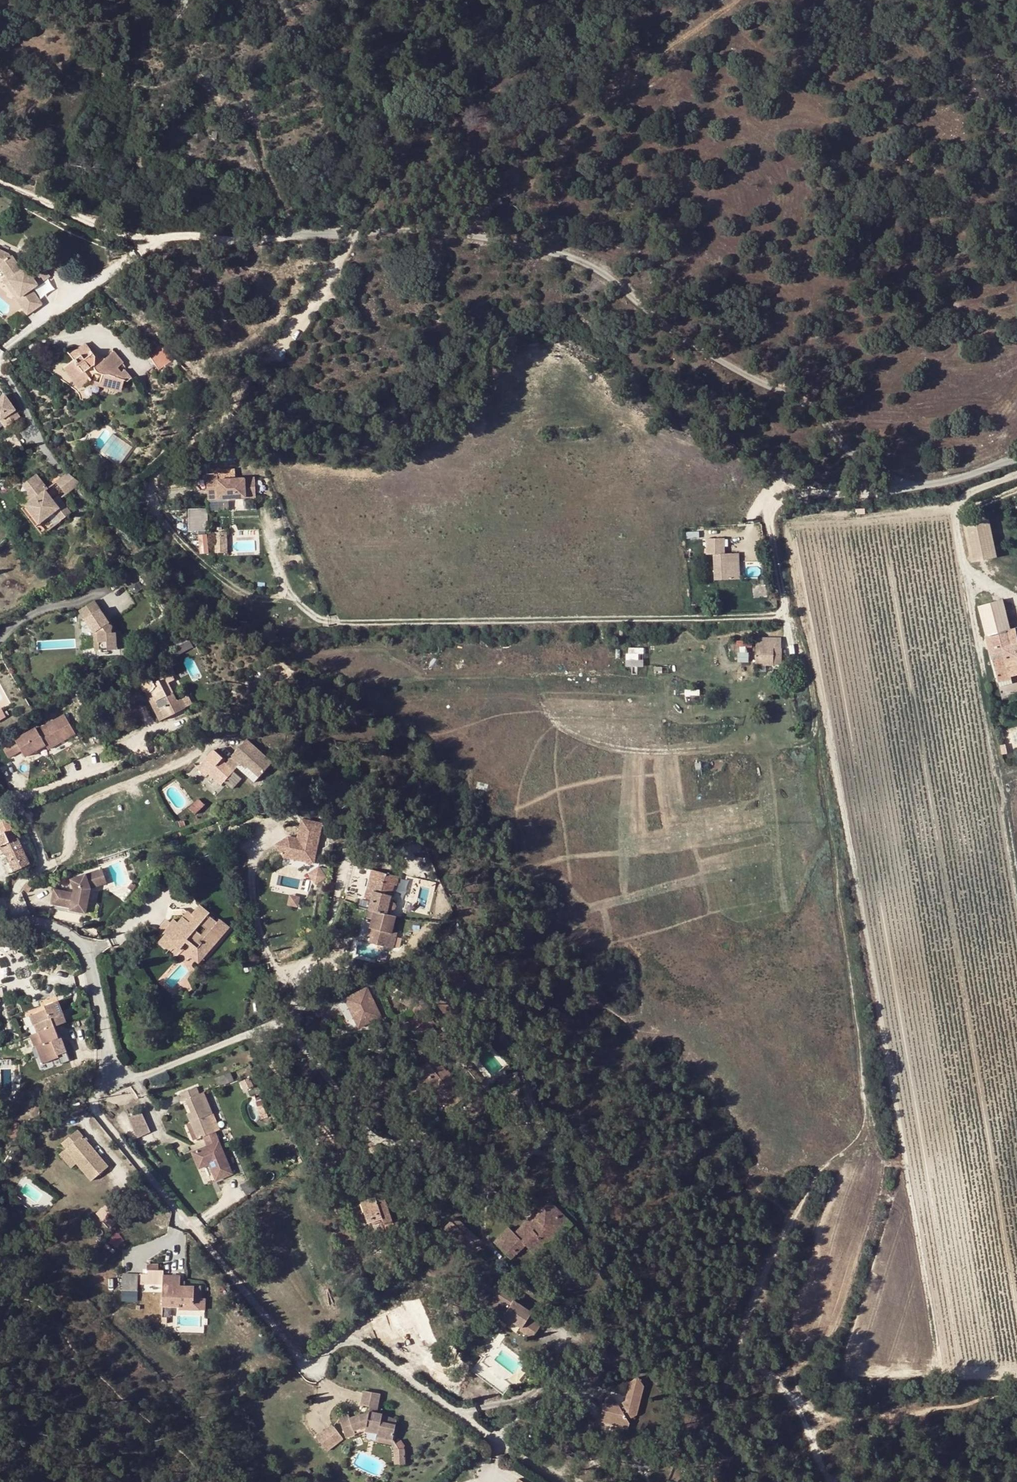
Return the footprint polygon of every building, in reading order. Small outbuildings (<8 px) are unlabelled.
[(27,311),(40,303),(30,287),(45,278),(34,260),(22,268),(13,253),(10,254),(9,252),(0,248),(0,268),(27,311)] [(79,355),(72,361),(76,366),(69,372),(77,382),(75,384),(78,389),(87,382),(90,379),(88,377),(90,369),(96,370),(95,374),(100,375),(98,381),(109,384),(108,387),(121,389),(123,380),(126,381),(130,378),(124,370),(120,373),(115,372),(116,368),(122,363),(113,352),(103,360),(97,364),(92,362),(93,353),(86,344),(76,351),(79,355)] [(161,346),(157,349),(173,364),(161,346)] [(173,364),(157,349),(149,355),(161,372),(173,364)] [(69,357),(72,361),(79,355),(76,351),(69,357)] [(103,360),(93,353),(92,362),(97,364),(103,360)] [(76,366),(72,361),(63,368),(75,384),(77,382),(69,372),(76,366)] [(3,425),(5,428),(21,417),(5,394),(0,397),(0,427),(3,425)] [(722,447),(736,456),(742,447),(728,438),(722,447)] [(257,501),(256,480),(236,481),(236,471),(218,472),(218,477),(207,477),(209,503),(257,501)] [(80,484),(67,474),(55,484),(64,497),(80,484)] [(35,476),(21,487),(27,494),(23,497),(28,504),(24,507),(38,525),(53,515),(59,523),(70,516),(56,499),(52,502),(44,493),(46,491),(35,476)] [(170,498),(166,485),(156,488),(160,501),(170,498)] [(38,525),(24,507),(20,510),(35,528),(38,525)] [(189,528),(203,529),(204,510),(190,510),(189,528)] [(970,560),(994,554),(984,518),(961,524),(970,560)] [(200,552),(209,552),(208,533),(199,534),(200,552)] [(723,536),(705,537),(706,553),(712,553),(712,560),(713,578),(729,578),(728,552),(724,552),(723,536)] [(738,551),(728,552),(729,578),(739,577),(738,551)] [(1004,599),(978,605),(999,682),(1000,682),(1011,679),(1012,679),(1011,674),(1016,673),(1016,634),(1015,628),(1011,629),(1004,599)] [(95,652),(108,651),(117,650),(115,633),(111,634),(110,629),(111,629),(112,627),(112,625),(111,624),(110,624),(109,623),(108,624),(93,602),(79,612),(93,632),(95,652)] [(754,647),(755,665),(775,664),(778,664),(777,638),(754,638),(754,647)] [(628,665),(645,665),(645,647),(628,647),(628,665)] [(152,648),(143,653),(136,657),(140,665),(151,659),(148,655),(154,652),(152,648)] [(657,665),(649,665),(649,681),(657,681),(657,665)] [(165,678),(159,681),(166,695),(172,692),(165,678)] [(1001,688),(1013,685),(1011,679),(1000,682),(1001,688)] [(166,695),(159,681),(152,684),(151,682),(149,680),(148,680),(146,680),(144,680),(143,681),(142,683),(141,684),(141,687),(142,690),(144,691),(144,692),(147,692),(148,691),(150,690),(164,718),(185,709),(180,699),(177,701),(172,692),(166,695)] [(158,721),(164,718),(150,690),(148,691),(147,692),(144,692),(158,721)] [(25,758),(76,732),(65,711),(2,744),(9,757),(22,751),(25,758)] [(273,762),(247,738),(224,763),(222,761),(223,759),(213,750),(200,765),(209,774),(221,785),(224,782),(234,770),(237,767),(254,782),(273,762)] [(209,774),(200,765),(197,768),(206,777),(209,774)] [(233,789),(242,778),(234,770),(224,782),(233,789)] [(197,797),(187,807),(194,814),(204,804),(197,797)] [(286,837),(272,847),(271,859),(316,864),(321,825),(301,822),(299,839),(286,837)] [(0,834),(0,845),(3,844),(15,871),(28,865),(16,838),(9,841),(5,831),(0,834)] [(0,845),(0,857),(8,874),(15,871),(3,844),(0,845)] [(78,891),(58,887),(55,901),(70,904),(71,898),(76,899),(75,905),(74,908),(90,911),(95,886),(101,884),(100,880),(110,877),(106,866),(75,877),(79,887),(78,891)] [(353,866),(346,894),(370,900),(368,910),(372,911),(370,919),(366,936),(373,938),(377,939),(375,945),(395,950),(399,932),(394,930),(397,917),(387,914),(388,909),(393,911),(395,904),(389,902),(393,885),(396,886),(398,877),(353,866)] [(319,867),(309,873),(316,883),(325,877),(319,867)] [(140,883),(135,880),(132,885),(136,888),(140,883)] [(174,919),(170,925),(171,927),(166,933),(171,937),(170,940),(181,949),(188,941),(196,947),(205,955),(228,928),(218,919),(217,921),(208,915),(211,912),(201,904),(188,920),(184,917),(179,923),(174,919)] [(439,908),(434,917),(440,921),(445,912),(439,908)] [(303,927),(301,935),(308,937),(311,921),(303,919),(301,927),(303,927)] [(171,927),(170,925),(165,921),(158,929),(164,935),(166,933),(171,927)] [(171,937),(166,933),(164,935),(159,942),(169,951),(172,948),(178,952),(181,949),(170,940),(171,937)] [(197,963),(205,955),(196,947),(188,957),(197,963)] [(367,984),(342,996),(356,1027),(381,1016),(367,984)] [(48,1010),(38,1014),(42,1024),(36,1026),(39,1034),(36,1036),(33,1037),(36,1047),(41,1046),(44,1055),(47,1055),(49,1061),(60,1057),(58,1052),(66,1049),(61,1037),(60,1038),(56,1027),(67,1022),(58,1001),(46,1006),(48,1010)] [(38,1014),(32,1016),(36,1026),(42,1024),(38,1014)] [(32,1016),(29,1017),(36,1036),(39,1034),(36,1026),(32,1016)] [(42,1064),(49,1061),(47,1055),(44,1055),(41,1046),(36,1047),(42,1064)] [(410,1075),(418,1085),(424,1080),(434,1093),(436,1091),(445,1102),(448,1100),(462,1089),(458,1085),(456,1086),(434,1057),(424,1064),(410,1075)] [(230,1074),(217,1079),(220,1086),(233,1081),(230,1074)] [(249,1080),(241,1083),(245,1091),(252,1087),(249,1080)] [(187,1100),(192,1112),(195,1121),(191,1123),(197,1138),(202,1136),(214,1131),(208,1116),(212,1114),(204,1093),(199,1094),(196,1088),(178,1095),(181,1102),(187,1100)] [(463,1088),(462,1089),(448,1100),(453,1106),(468,1094),(463,1088)] [(128,1119),(131,1125),(144,1119),(141,1113),(128,1119)] [(219,1129),(212,1114),(208,1116),(214,1131),(219,1129)] [(144,1119),(131,1125),(137,1138),(150,1132),(144,1119)] [(19,1123),(10,1122),(8,1138),(17,1139),(19,1123)] [(109,1167),(78,1130),(61,1144),(92,1181),(109,1167)] [(214,1131),(202,1136),(206,1145),(191,1151),(195,1162),(205,1158),(208,1163),(214,1179),(230,1173),(214,1131)] [(205,1158),(195,1162),(197,1167),(208,1163),(205,1158)] [(376,1198),(364,1202),(371,1222),(383,1219),(383,1223),(385,1226),(391,1224),(384,1200),(377,1202),(376,1198)] [(371,1222),(364,1202),(360,1203),(368,1227),(383,1223),(383,1219),(371,1222)] [(107,1203),(96,1212),(109,1229),(121,1220),(107,1203)] [(538,1258),(548,1248),(545,1244),(564,1225),(556,1218),(560,1214),(549,1203),(535,1217),(533,1215),(514,1234),(509,1229),(494,1243),(511,1259),(525,1245),(538,1258)] [(545,1244),(548,1248),(571,1225),(560,1214),(556,1218),(564,1225),(545,1244)] [(471,1230),(456,1216),(443,1228),(458,1243),(471,1230)] [(391,1253),(382,1256),(386,1269),(394,1267),(391,1253)] [(138,1275),(122,1275),(122,1291),(137,1291),(138,1275)] [(180,1276),(163,1276),(162,1306),(179,1306),(179,1309),(199,1309),(199,1287),(180,1287),(180,1276)] [(506,1288),(503,1285),(488,1277),(477,1294),(486,1300),(499,1309),(511,1317),(509,1319),(522,1328),(532,1312),(520,1305),(523,1301),(508,1291),(505,1290),(506,1288)] [(505,1282),(503,1285),(506,1288),(505,1290),(508,1291),(511,1287),(505,1282)] [(499,1309),(486,1300),(483,1305),(496,1314),(499,1309)] [(608,1362),(613,1353),(605,1348),(600,1357),(608,1362)] [(611,1407),(613,1398),(606,1396),(600,1422),(628,1429),(629,1424),(624,1414),(627,1412),(631,1419),(636,1416),(644,1386),(638,1378),(627,1384),(628,1388),(625,1400),(622,1402),(624,1406),(620,1409),(611,1407)] [(381,1390),(364,1388),(363,1402),(369,1403),(368,1406),(359,1410),(351,1415),(349,1412),(339,1418),(351,1435),(358,1431),(356,1427),(363,1423),(367,1423),(367,1428),(378,1428),(378,1438),(393,1439),(395,1413),(379,1409),(381,1390)] [(614,1398),(613,1398),(611,1407),(620,1409),(614,1398)] [(369,1403),(363,1402),(349,1412),(351,1415),(359,1410),(368,1406),(369,1403)] [(343,1439),(332,1424),(316,1436),(327,1451),(343,1439)] [(367,1428),(364,1427),(367,1437),(378,1438),(378,1428),(367,1428)] [(405,1449),(394,1449),(394,1464),(406,1464),(405,1449)]
